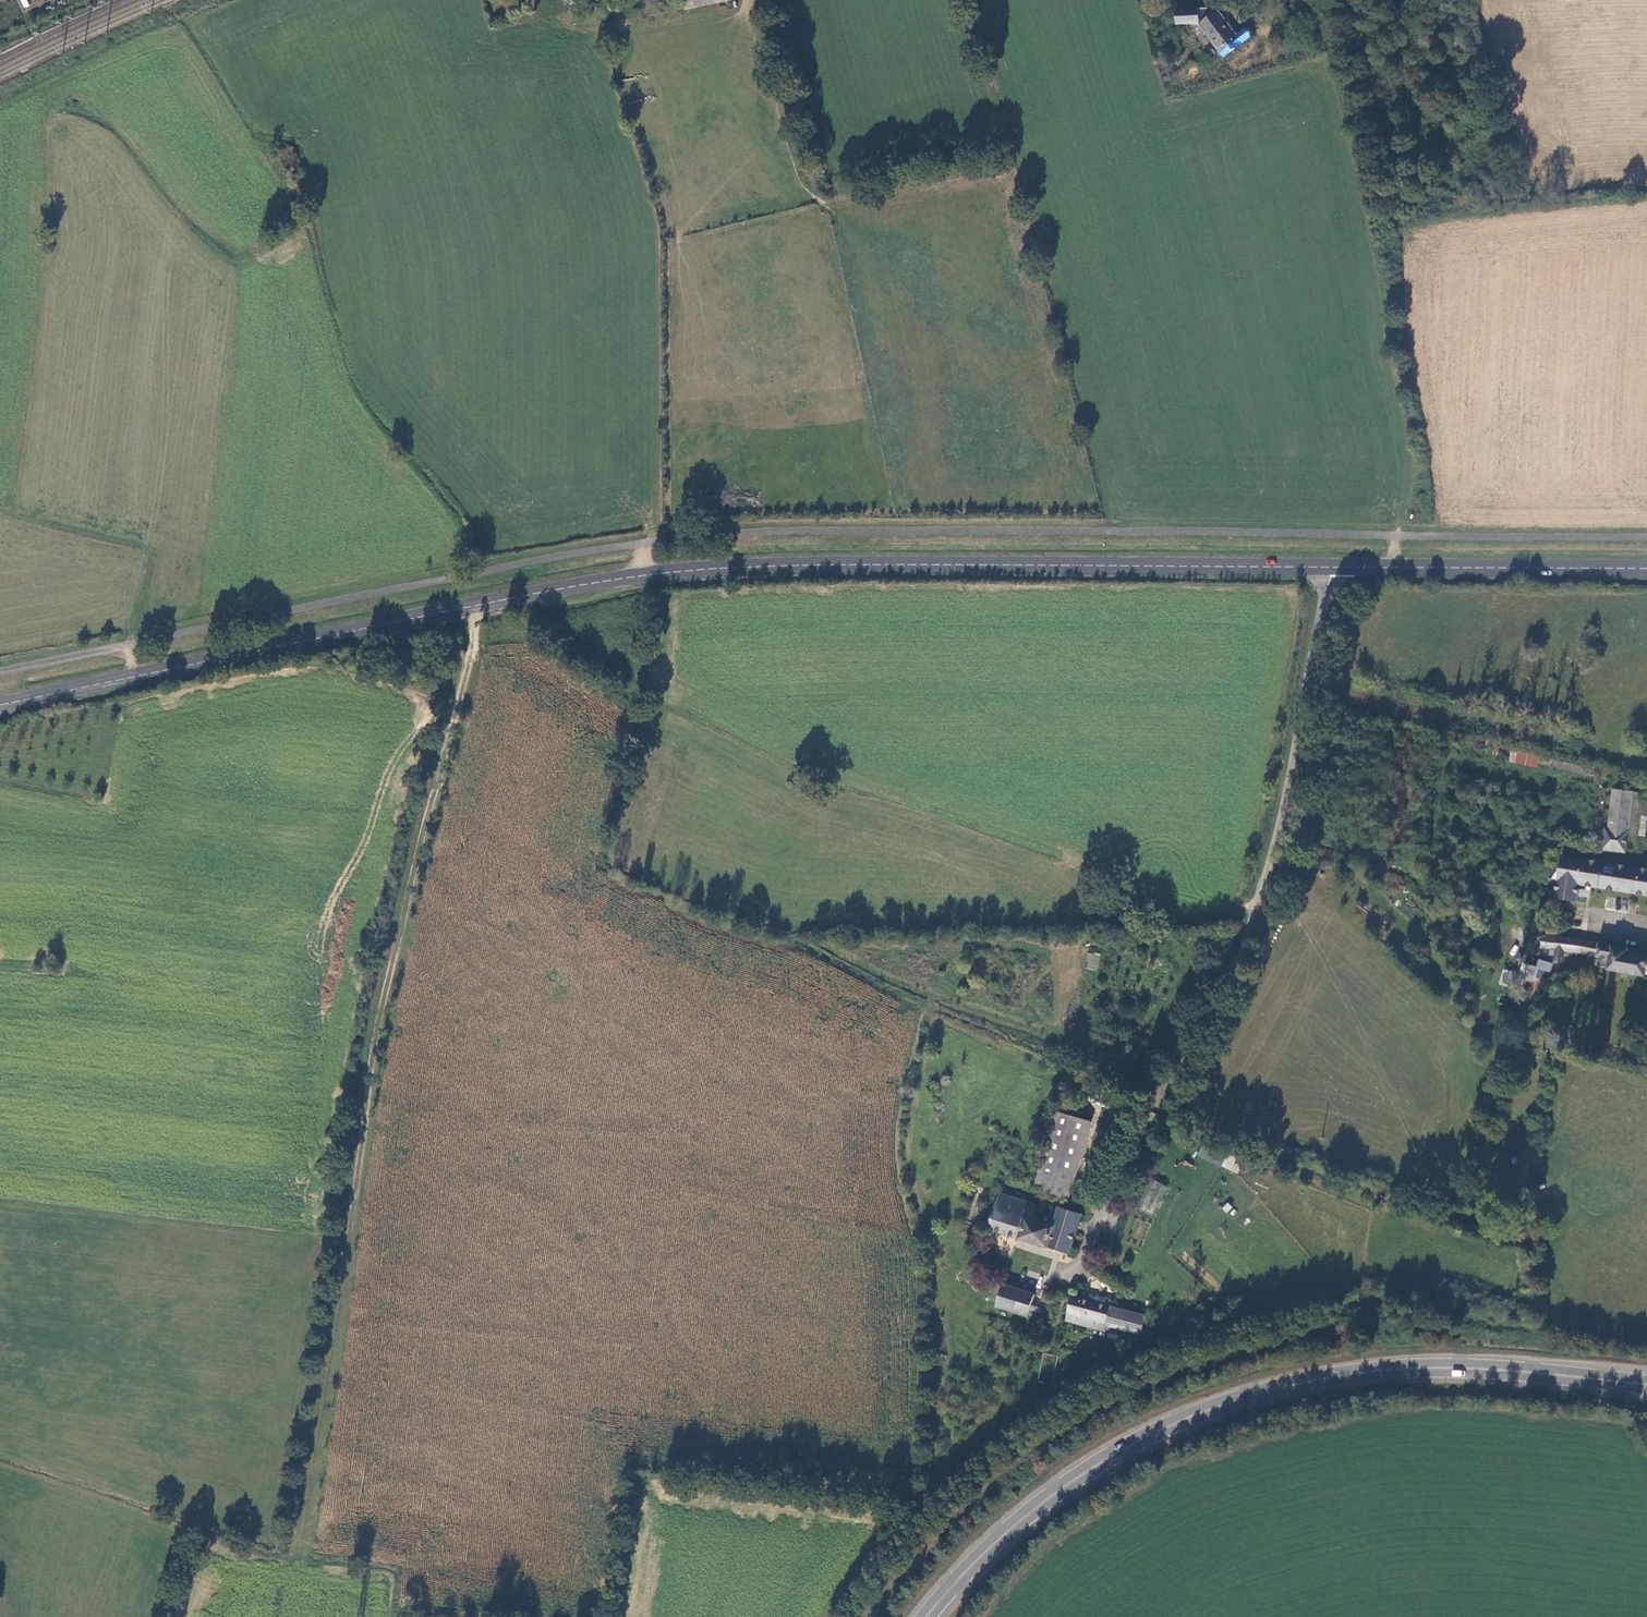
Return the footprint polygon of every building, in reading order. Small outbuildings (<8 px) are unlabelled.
[(1178,10),(1178,25),(1201,25),(1225,57),(1252,37),(1247,30),(1239,36),(1219,11),(1215,14),(1212,10),(1178,10)] [(1514,763),(1537,767),(1539,755),(1517,751),(1514,763)] [(1625,852),(1627,834),(1632,794),(1613,791),(1610,828),(1607,828),(1605,849),(1625,852)] [(1632,794),(1627,834),(1637,834),(1642,795),(1632,794)] [(1562,859),(1556,902),(1576,903),(1577,899),(1590,901),(1592,887),(1646,896),(1646,871),(1562,859)] [(1581,942),(1544,937),(1541,946),(1539,957),(1553,962),(1563,965),(1565,954),(1569,954),(1569,958),(1576,960),(1578,955),(1579,954),(1581,942)] [(1583,955),(1597,957),(1599,944),(1585,942),(1583,955)] [(1645,976),(1646,970),(1646,959),(1642,957),(1632,956),(1633,951),(1599,944),(1597,957),(1596,967),(1604,970),(1645,976)] [(1087,952),(1085,969),(1098,970),(1100,954),(1087,952)] [(1540,961),(1525,1008),(1532,1010),(1543,973),(1549,974),(1551,965),(1540,961)] [(1500,983),(1512,985),(1514,971),(1502,969),(1500,983)] [(1089,1123),(1059,1115),(1037,1190),(1067,1198),(1089,1123)] [(1234,1173),(1241,1161),(1228,1154),(1222,1166),(1234,1173)] [(1153,1214),(1167,1186),(1151,1179),(1138,1207),(1153,1214)] [(1001,1195),(989,1230),(1076,1259),(1081,1245),(1073,1243),(1081,1217),(1060,1210),(1056,1222),(1049,1220),(1047,1226),(1030,1221),(1034,1205),(1014,1200),(1001,1195)] [(1003,1287),(994,1284),(990,1299),(999,1301),(1003,1287)] [(1035,1296),(1003,1287),(999,1301),(997,1307),(1030,1316),(1032,1306),(1035,1296)] [(999,1301),(990,1299),(975,1294),(973,1300),(997,1307),(999,1301)] [(1107,1324),(1112,1308),(1074,1298),(1069,1313),(1107,1324)] [(1030,1316),(1037,1319),(1039,1309),(1032,1306),(1030,1316)] [(1134,1338),(1140,1315),(1112,1308),(1107,1324),(1105,1332),(1134,1338)] [(1067,1321),(1105,1332),(1107,1324),(1069,1313),(1067,1321)]
